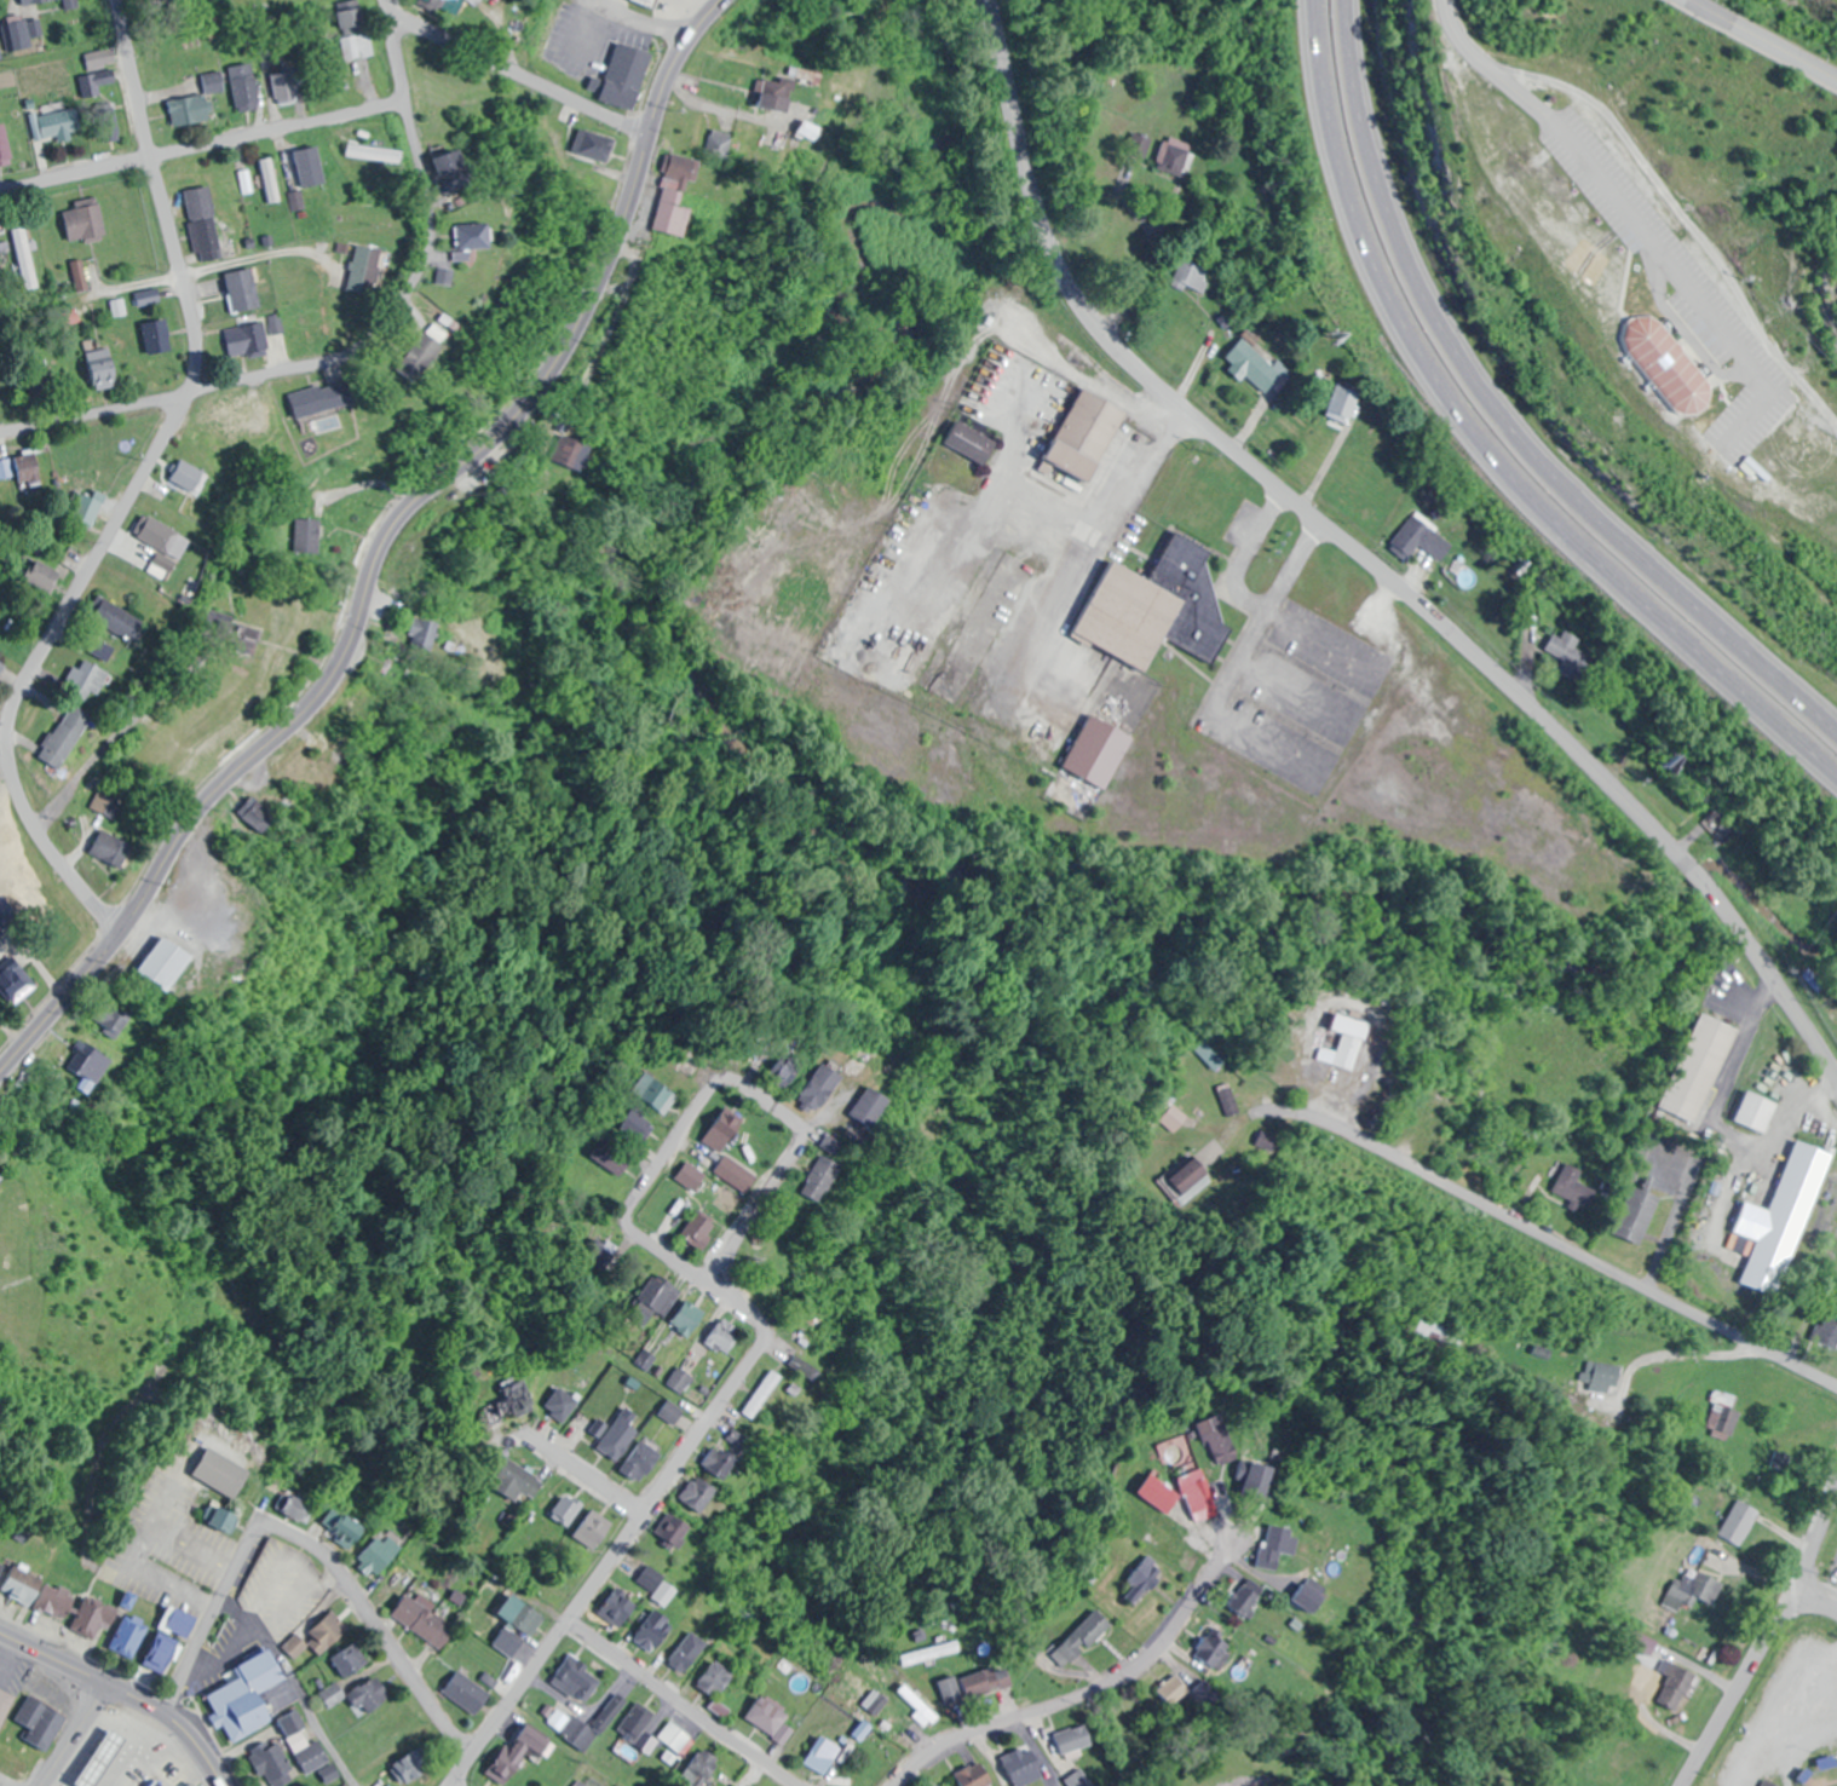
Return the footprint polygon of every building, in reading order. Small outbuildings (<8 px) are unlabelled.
[(82,0),(67,0),(68,9),(83,7),(82,0)] [(440,8),(444,0),(422,0),(440,8)] [(478,8),(484,0),(468,0),(478,8)] [(632,1),(657,8),(660,0),(632,0),(632,1)] [(368,33),(368,4),(343,4),(343,33),(368,33)] [(7,50),(27,50),(27,21),(7,21),(7,50)] [(377,56),(372,33),(342,39),(346,62),(377,56)] [(639,96),(653,53),(620,43),(606,86),(639,96)] [(120,81),(114,64),(122,61),(115,46),(87,57),(94,75),(87,77),(88,81),(95,79),(99,89),(120,81)] [(234,69),(244,114),(266,109),(256,64),(234,69)] [(790,113),(794,81),(817,84),(819,71),(787,67),(785,79),(757,75),(753,108),(790,113)] [(209,94),(173,100),(177,126),(215,121),(211,96),(229,93),(226,71),(206,74),(209,94)] [(292,73),(278,73),(278,104),(292,104),(292,73)] [(43,142),(85,131),(79,107),(37,118),(43,142)] [(0,126),(0,168),(16,164),(7,124),(0,126)] [(1125,149),(1143,156),(1149,140),(1131,133),(1125,149)] [(1184,174),(1184,141),(1157,141),(1157,174),(1184,174)] [(348,158),(405,163),(406,150),(349,145),(348,158)] [(299,187),(322,182),(315,151),(293,156),(299,187)] [(661,179),(695,183),(697,159),(664,155),(661,179)] [(261,161),(271,205),(284,201),(275,158),(261,161)] [(214,187),(190,191),(202,262),(218,260),(212,222),(220,220),(214,187)] [(682,238),(690,206),(683,204),(686,194),(660,187),(649,230),(682,238)] [(77,202),(78,209),(66,212),(72,244),(109,237),(102,198),(77,202)] [(462,224),(462,250),(494,250),(494,224),(462,224)] [(19,237),(26,282),(39,280),(32,235),(19,237)] [(388,251),(360,246),(352,292),(380,297),(388,251)] [(1197,294),(1209,271),(1182,257),(1170,280),(1197,294)] [(236,313),(265,308),(259,269),(230,273),(236,313)] [(176,351),(170,319),(145,323),(151,356),(176,351)] [(231,326),(231,356),(272,356),(272,326),(231,326)] [(417,383),(448,352),(427,331),(396,362),(417,383)] [(1224,359),(1265,393),(1270,387),(1276,392),(1287,379),(1241,339),(1224,359)] [(101,389),(124,379),(108,346),(86,356),(101,389)] [(296,394),(303,420),(362,405),(355,378),(296,394)] [(1350,424),(1358,392),(1336,386),(1328,418),(1350,424)] [(1093,483),(1126,409),(1078,388),(1045,461),(1093,483)] [(944,444),(984,466),(997,443),(956,421),(944,444)] [(554,461),(572,470),(584,445),(566,437),(554,461)] [(19,490),(41,488),(38,454),(0,457),(0,479),(18,477),(19,490)] [(199,496),(212,476),(185,458),(172,479),(199,496)] [(71,516),(92,527),(108,498),(97,492),(94,498),(84,493),(71,516)] [(136,537),(181,561),(193,538),(148,514),(136,537)] [(1390,543),(1409,558),(1419,545),(1440,562),(1453,545),(1413,514),(1390,543)] [(1163,639),(1214,664),(1227,639),(1208,559),(1212,552),(1174,533),(1150,581),(1111,562),(1074,637),(1146,673),(1163,639)] [(62,576),(39,562),(24,587),(47,601),(62,576)] [(441,627),(423,617),(409,641),(427,652),(441,627)] [(1591,657),(1573,647),(1578,638),(1556,626),(1543,650),(1561,659),(1556,670),(1578,682),(1591,657)] [(98,700),(111,674),(79,658),(66,684),(98,700)] [(40,756),(60,769),(95,717),(74,703),(40,756)] [(1061,768),(1107,790),(1132,735),(1087,714),(1061,768)] [(116,798),(101,791),(94,806),(108,813),(116,798)] [(240,811),(258,835),(272,825),(254,801),(240,811)] [(95,851),(126,868),(138,844),(107,828),(95,851)] [(9,898),(0,902),(0,924),(16,918),(9,898)] [(138,972),(169,992),(194,953),(164,933),(138,972)] [(18,1006),(42,984),(15,954),(0,968),(0,986),(18,1006)] [(95,1017),(124,1033),(135,1014),(106,998),(95,1017)] [(1366,1021),(1332,1012),(1328,1030),(1339,1032),(1331,1065),(1353,1071),(1366,1021)] [(1737,1027),(1701,1012),(1662,1108),(1697,1123),(1737,1027)] [(116,1058),(85,1040),(70,1065),(101,1083),(116,1058)] [(802,1048),(784,1040),(769,1073),(787,1081),(802,1048)] [(809,1081),(829,1096),(843,1075),(823,1061),(809,1081)] [(635,1091),(661,1114),(677,1097),(651,1074),(635,1091)] [(849,1114),(871,1128),(890,1098),(868,1085),(849,1114)] [(1767,1132),(1776,1100),(1742,1089),(1732,1122),(1767,1132)] [(717,1153),(743,1122),(726,1108),(700,1138),(717,1153)] [(1769,1209),(1742,1200),(1731,1230),(1753,1238),(1737,1284),(1777,1298),(1829,1150),(1793,1138),(1769,1209)] [(597,1159),(618,1176),(626,1167),(605,1149),(597,1159)] [(1589,1208),(1589,1186),(1578,1186),(1577,1166),(1555,1166),(1557,1196),(1567,1196),(1567,1209),(1589,1208)] [(1638,1244),(1659,1196),(1630,1184),(1610,1232),(1638,1244)] [(644,1326),(656,1309),(661,1312),(676,1291),(652,1275),(625,1313),(644,1326)] [(670,1321),(686,1336),(706,1315),(689,1300),(670,1321)] [(726,1354),(742,1332),(721,1317),(704,1339),(726,1354)] [(694,1377),(677,1365),(665,1382),(681,1394),(694,1377)] [(741,1411),(752,1419),(779,1375),(768,1368),(741,1411)] [(486,1401),(485,1415),(525,1418),(528,1381),(503,1379),(502,1402),(486,1401)] [(563,1422),(581,1397),(560,1382),(542,1407),(563,1422)] [(597,1447),(616,1460),(640,1427),(620,1413),(597,1447)] [(1193,1431),(1225,1464),(1242,1448),(1210,1415),(1193,1431)] [(741,1457),(725,1440),(703,1460),(720,1478),(741,1457)] [(251,1469),(206,1446),(191,1475),(236,1498),(251,1469)] [(640,1482),(654,1463),(635,1450),(621,1469),(640,1482)] [(534,1498),(544,1480),(514,1464),(499,1490),(516,1499),(520,1491),(534,1498)] [(1270,1464),(1247,1464),(1247,1494),(1270,1494),(1270,1464)] [(1175,1478),(1196,1522),(1218,1512),(1196,1468),(1175,1478)] [(700,1513),(717,1490),(696,1473),(678,1497),(700,1513)] [(1168,1513),(1180,1495),(1150,1475),(1138,1493),(1168,1513)] [(570,1527),(583,1504),(563,1493),(550,1516),(570,1527)] [(1740,1546),(1758,1510),(1735,1498),(1717,1534),(1740,1546)] [(324,1515),(340,1549),(360,1540),(344,1505),(324,1515)] [(592,1550),(613,1526),(593,1509),(572,1534),(592,1550)] [(679,1547),(692,1525),(668,1511),(655,1532),(679,1547)] [(1258,1567),(1278,1570),(1281,1552),(1294,1554),(1299,1529),(1266,1523),(1258,1567)] [(357,1551),(366,1574),(398,1562),(389,1539),(357,1551)] [(1129,1578),(1143,1592),(1161,1574),(1148,1560),(1129,1578)] [(659,1605),(676,1590),(653,1564),(635,1580),(659,1605)] [(1688,1606),(1697,1595),(1708,1604),(1723,1587),(1694,1564),(1671,1592),(1688,1606)] [(30,1607),(44,1589),(16,1568),(2,1585),(30,1607)] [(38,1605),(64,1622),(80,1597),(54,1580),(38,1605)] [(638,1604),(618,1588),(598,1612),(618,1628),(638,1604)] [(1259,1595),(1246,1588),(1236,1605),(1250,1613),(1259,1595)] [(1299,1596),(1312,1614),(1324,1605),(1311,1588),(1299,1596)] [(390,1613),(438,1653),(455,1632),(408,1592),(390,1613)] [(498,1612),(530,1637),(546,1618),(514,1592),(498,1612)] [(103,1626),(111,1630),(121,1609),(89,1593),(72,1628),(97,1640),(103,1626)] [(1044,1656),(1058,1671),(1109,1624),(1095,1609),(1044,1656)] [(632,1639),(649,1651),(670,1622),(653,1610),(632,1639)] [(309,1645),(320,1657),(349,1629),(332,1611),(302,1639),(297,1634),(285,1645),(296,1657),(309,1645)] [(111,1648),(134,1660),(151,1626),(127,1615),(111,1648)] [(706,1642),(689,1630),(668,1662),(685,1673),(706,1642)] [(1193,1655),(1213,1671),(1233,1646),(1213,1630),(1193,1655)] [(513,1658),(523,1644),(504,1631),(494,1645),(513,1658)] [(145,1664),(168,1675),(182,1643),(159,1632),(145,1664)] [(894,1658),(897,1668),(956,1650),(953,1640),(894,1658)] [(345,1678),(366,1664),(353,1645),(332,1659),(345,1678)] [(276,1721),(273,1714),(298,1702),(272,1649),(236,1666),(243,1679),(210,1695),(233,1742),(276,1721)] [(589,1702),(602,1674),(566,1657),(553,1685),(589,1702)] [(714,1698),(733,1676),(716,1660),(696,1681),(714,1698)] [(1698,1677),(1672,1661),(1650,1697),(1676,1713),(1698,1677)] [(1012,1685),(1005,1664),(961,1678),(967,1699),(1012,1685)] [(475,1716),(492,1695),(461,1671),(444,1692),(475,1716)] [(1191,1690),(1174,1673),(1154,1693),(1171,1709),(1191,1690)] [(358,1710),(364,1706),(369,1714),(392,1699),(376,1675),(348,1694),(358,1710)] [(937,1682),(947,1708),(965,1701),(955,1675),(937,1682)] [(926,1727),(936,1718),(902,1683),(893,1693),(926,1727)] [(588,1728),(561,1706),(548,1722),(586,1751),(626,1700),(615,1693),(588,1728)] [(28,1740),(50,1751),(69,1715),(30,1695),(16,1721),(33,1730),(28,1740)] [(778,1742),(794,1719),(758,1695),(743,1718),(778,1742)] [(730,1709),(714,1700),(708,1710),(724,1719),(730,1709)] [(651,1713),(633,1705),(621,1732),(639,1740),(651,1713)] [(309,1775),(320,1769),(328,1784),(341,1777),(322,1740),(308,1747),(292,1716),(281,1722),(309,1775)] [(693,1738),(669,1720),(657,1737),(680,1755),(693,1738)] [(125,1735),(108,1724),(71,1781),(79,1785),(90,1785),(125,1735)] [(1060,1755),(1092,1745),(1085,1724),(1054,1733),(1060,1755)] [(491,1774),(508,1785),(529,1754),(541,1762),(552,1746),(523,1726),(491,1774)] [(270,1741),(250,1758),(274,1785),(285,1785),(298,1775),(270,1741)] [(1017,1785),(1021,1785),(1044,1773),(1027,1743),(1001,1757),(1017,1785)] [(402,1785),(406,1785),(433,1769),(420,1748),(390,1766),(402,1785)] [(960,1785),(987,1785),(994,1781),(978,1760),(954,1778),(960,1785)] [(1081,1768),(1065,1778),(1070,1785),(1093,1785),(1081,1768)] [(155,1776),(146,1785),(165,1785),(155,1776)] [(580,1777),(574,1785),(593,1785),(580,1777)]
